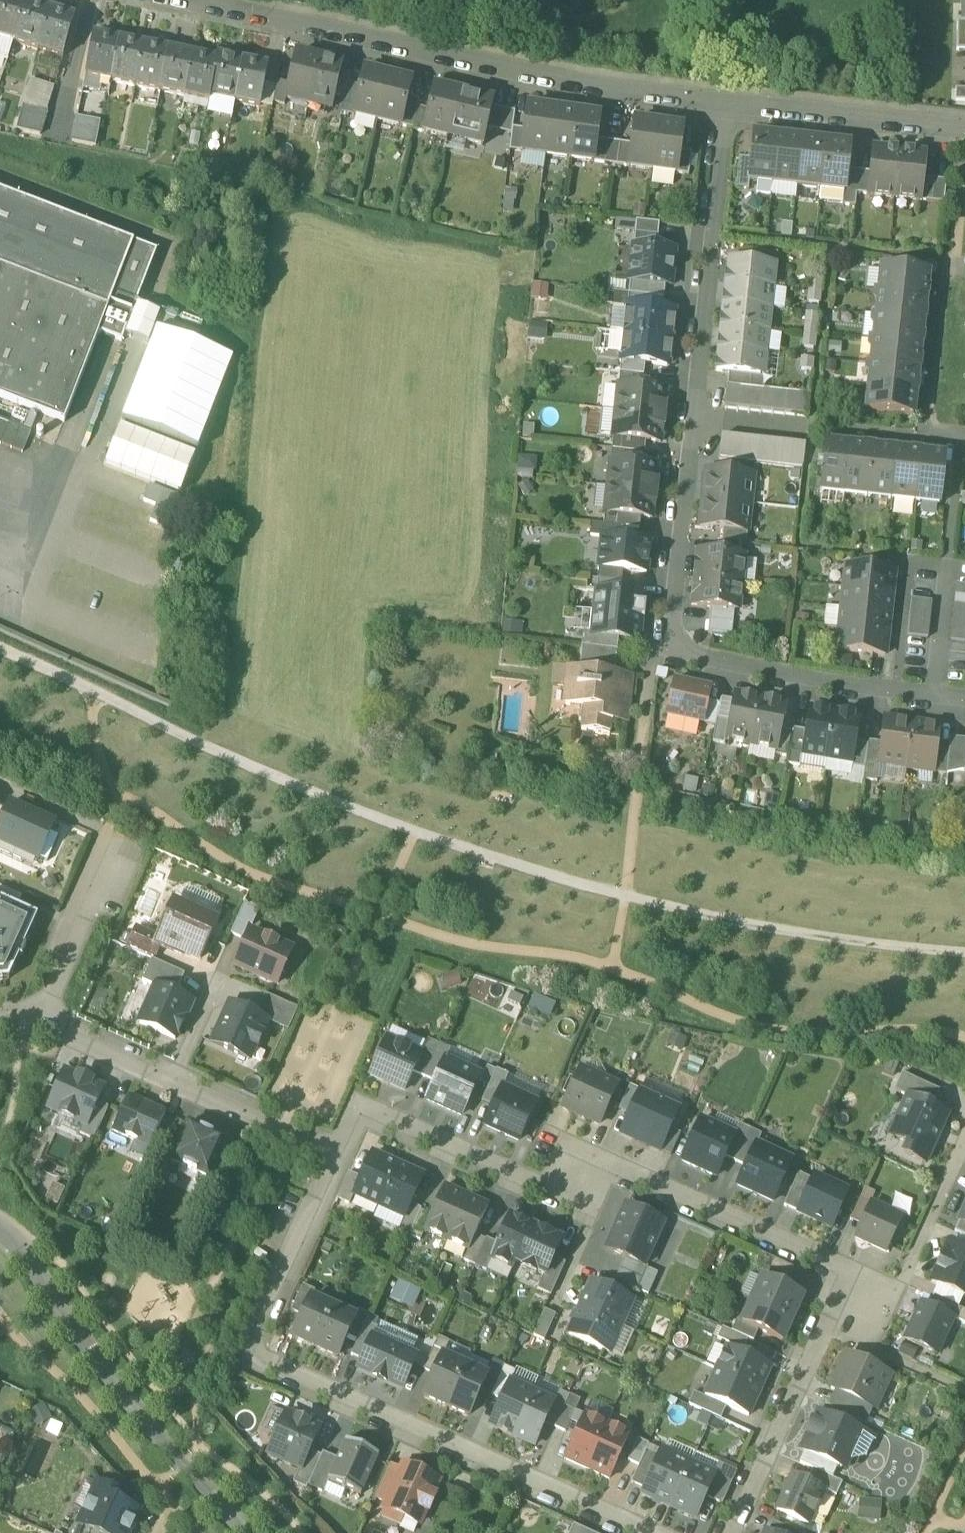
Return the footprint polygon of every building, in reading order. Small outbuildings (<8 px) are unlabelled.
[(14,46),(26,7),(4,0),(1,0),(0,4),(0,41),(14,46)] [(14,46),(38,53),(50,14),(26,7),(14,46)] [(75,22),(50,14),(38,53),(63,61),(75,22)] [(961,23),(957,22),(956,52),(964,53),(964,23),(961,23)] [(85,80),(111,85),(118,45),(93,40),(85,80)] [(143,49),(118,45),(111,85),(135,89),(143,49)] [(167,54),(143,49),(135,89),(160,94),(167,54)] [(192,59),(167,54),(160,94),(184,99),(192,59)] [(286,104),(308,109),(318,62),(296,57),(288,92),(286,104)] [(216,64),(192,59),(184,99),(209,104),(210,100),(216,64)] [(217,60),(216,64),(210,100),(234,105),(242,65),(217,60)] [(308,109),(329,114),(333,99),(338,75),(340,67),(318,62),(308,109)] [(264,87),(276,89),(280,66),(268,64),(267,70),(268,70),(264,87)] [(267,70),(242,65),(234,105),(260,110),(264,87),(268,70),(267,70)] [(353,119),(377,124),(387,78),(364,73),(360,89),(353,119)] [(333,99),(345,102),(348,87),(350,78),(338,75),(333,99)] [(411,84),(387,78),(377,124),(400,130),(407,100),(411,84)] [(30,85),(23,109),(47,113),(54,90),(30,85)] [(260,110),(272,112),(276,89),(264,87),(260,110)] [(360,89),(348,87),(345,102),(342,116),(353,119),(360,89)] [(288,92),(276,89),(272,112),(283,114),(286,104),(288,92)] [(423,136),(446,141),(457,95),(434,89),(429,113),(423,136)] [(964,103),(964,91),(955,91),(955,103),(964,103)] [(493,103),(457,95),(446,141),(482,149),(486,131),(491,109),(493,103)] [(400,130),(412,132),(417,110),(418,103),(407,100),(400,130)] [(40,138),(47,113),(23,109),(16,133),(40,138)] [(486,131),(512,137),(512,131),(515,114),(491,109),(486,131)] [(521,156),(545,159),(551,112),(527,109),(524,133),(521,156)] [(411,133),(423,136),(429,113),(417,110),(412,132),(411,133)] [(575,115),(551,112),(545,159),(569,162),(575,115)] [(599,119),(575,115),(569,162),(593,166),(596,142),(599,119)] [(72,144),(96,149),(101,125),(77,120),(72,144)] [(628,170),(652,173),(658,127),(634,123),(631,147),(628,170)] [(682,130),(658,127),(652,173),(676,177),(679,154),(682,130)] [(524,133),(512,131),(512,137),(509,154),(521,156),(524,133)] [(772,197),(773,187),(778,140),(754,137),(751,162),(749,184),(758,185),(757,195),(772,197)] [(773,187),(796,189),(802,142),(778,140),(773,187)] [(604,167),(607,145),(607,144),(596,142),(593,166),(604,167)] [(796,189),(820,192),(825,145),(802,142),(796,189)] [(619,146),(607,145),(604,167),(616,168),(619,146)] [(825,145),(820,192),(843,194),(844,195),(847,172),(849,148),(825,145)] [(619,146),(616,168),(616,169),(628,170),(631,147),(619,146)] [(868,198),(894,201),(899,153),(873,150),(870,175),(868,198)] [(925,156),(899,153),(894,201),(920,203),(922,180),(925,156)] [(676,177),(688,178),(691,155),(679,154),(676,177)] [(735,191),(748,193),(749,184),(751,162),(739,160),(735,191)] [(855,209),(856,197),(859,173),(847,172),(844,195),(843,194),(842,206),(842,208),(855,209)] [(870,175),(859,173),(856,197),(868,198),(870,175)] [(920,203),(932,205),(934,182),(922,180),(920,203)] [(946,183),(934,182),(932,205),(943,206),(946,183)] [(108,309),(134,242),(0,191),(0,267),(108,309)] [(842,206),(843,194),(820,192),(819,204),(842,206)] [(635,235),(658,237),(659,225),(636,223),(635,235)] [(659,238),(658,237),(635,235),(633,247),(657,250),(659,238)] [(157,251),(134,242),(108,309),(131,318),(136,305),(157,251)] [(665,288),(671,288),(675,252),(657,250),(633,247),(629,284),(665,288)] [(740,262),(776,266),(777,254),(742,251),(740,262)] [(728,261),(726,283),(769,288),(770,278),(775,279),(776,266),(740,262),(728,261)] [(99,333),(108,309),(0,267),(0,398),(64,423),(99,333)] [(882,294),(926,299),(927,289),(928,275),(881,270),(879,294),(882,294)] [(726,283),(723,306),(767,310),(768,299),(771,298),(774,294),(772,289),(769,288),(726,283)] [(629,284),(628,296),(652,298),(664,300),(665,288),(629,284)] [(627,309),(627,308),(628,296),(607,294),(606,307),(627,309)] [(926,299),(882,294),(880,305),(877,309),(876,318),(879,318),(920,322),(921,312),(924,313),(926,299)] [(652,298),(628,296),(627,308),(651,311),(652,298)] [(124,335),(148,344),(154,329),(160,314),(136,305),(131,318),(124,335)] [(723,306),(721,328),(765,333),(766,321),(769,320),(771,316),(770,312),(767,310),(723,306)] [(165,308),(162,315),(176,320),(178,313),(165,308)] [(627,309),(624,336),(672,341),(674,315),(673,313),(651,311),(627,308),(627,309)] [(131,318),(108,309),(99,333),(122,342),(124,335),(131,318)] [(201,322),(183,314),(181,320),(199,327),(201,322)] [(174,321),(160,315),(155,329),(157,330),(169,335),(174,321)] [(920,322),(879,318),(878,330),(874,332),(873,341),(876,342),(918,346),(918,339),(921,339),(921,337),(923,323),(920,322)] [(721,328),(719,350),(762,354),(764,343),(767,342),(769,338),(767,334),(765,333),(721,328)] [(151,346),(157,330),(155,329),(154,329),(148,344),(151,346)] [(198,450),(233,359),(169,335),(157,330),(151,346),(122,421),(198,450)] [(669,366),(672,341),(624,336),(616,335),(614,349),(622,355),(621,363),(645,366),(667,368),(669,366)] [(918,346),(876,342),(875,353),(872,356),(871,365),(874,366),(915,370),(916,363),(919,363),(919,361),(920,346),(918,346)] [(765,357),(762,354),(719,350),(716,373),(728,374),(760,378),(761,366),(765,364),(766,360),(765,357)] [(619,375),(643,378),(645,366),(621,363),(619,375)] [(915,370),(874,366),(873,377),(869,380),(868,389),(912,394),(913,386),(916,387),(916,385),(918,370),(915,370)] [(728,374),(727,386),(739,387),(751,388),(763,390),(764,378),(760,378),(728,374)] [(618,387),(654,391),(656,379),(643,378),(619,375),(618,387)] [(724,410),(737,411),(739,387),(727,386),(724,410)] [(618,387),(616,413),(663,418),(666,392),(654,391),(618,387)] [(751,388),(739,387),(737,411),(748,412),(751,388)] [(763,390),(751,388),(748,412),(749,412),(760,413),(760,414),(763,390)] [(913,418),(915,394),(912,394),(868,389),(866,413),(913,418)] [(775,391),(763,390),(760,414),(772,415),(775,391)] [(775,391),(772,415),(784,416),(786,392),(775,391)] [(798,393),(786,392),(784,416),(795,417),(798,393)] [(810,395),(798,393),(795,417),(808,419),(810,395)] [(661,444),(663,418),(616,413),(613,439),(646,442),(661,444)] [(9,422),(0,419),(0,443),(9,422)] [(9,422),(0,443),(0,444),(22,453),(31,431),(9,422)] [(120,425),(105,463),(180,492),(195,454),(120,425)] [(719,461),(731,462),(734,439),(722,437),(719,461)] [(613,439),(611,451),(644,455),(646,442),(613,439)] [(746,440),(734,439),(731,462),(743,464),(746,440)] [(757,441),(746,440),(743,464),(755,465),(757,441)] [(769,443),(757,441),(755,465),(766,466),(769,443)] [(781,444),(769,443),(766,466),(778,468),(781,444)] [(792,445),(781,444),(778,468),(790,469),(792,445)] [(805,446),(792,445),(790,469),(802,470),(805,446)] [(821,492),(844,495),(850,447),(826,445),(821,492)] [(873,450),(850,447),(844,495),(868,498),(873,450)] [(897,452),(873,450),(868,498),(892,500),(897,452)] [(648,455),(644,455),(611,451),(610,463),(646,467),(648,455)] [(921,455),(897,452),(892,500),(916,503),(921,455)] [(945,458),(921,455),(916,503),(940,505),(945,458)] [(753,477),(755,465),(743,464),(731,462),(729,474),(753,477)] [(610,463),(607,489),(655,494),(658,468),(646,467),(610,463)] [(706,472),(703,500),(750,505),(753,477),(729,474),(706,472)] [(156,506),(150,521),(165,528),(171,512),(170,512),(176,496),(150,486),(143,501),(156,506)] [(652,520),(655,494),(607,489),(605,515),(640,518),(652,520)] [(747,533),(750,505),(703,500),(700,528),(723,530),(747,533)] [(625,529),(639,530),(640,518),(605,515),(603,526),(625,529)] [(602,538),(623,541),(625,529),(603,526),(591,525),(590,537),(602,539),(602,538)] [(741,544),(746,545),(747,533),(723,530),(722,542),(741,544)] [(623,572),(647,574),(650,544),(623,541),(602,538),(602,539),(599,569),(623,572)] [(716,553),(740,556),(741,544),(722,542),(717,542),(716,553)] [(697,551),(694,579),(742,584),(744,569),(740,569),(741,556),(740,556),(716,553),(697,551)] [(846,568),(844,589),(892,594),(894,573),(846,568)] [(597,581),(621,584),(623,572),(599,569),(597,581)] [(740,599),(742,584),(694,579),(691,607),(710,609),(734,612),(735,612),(736,599),(740,599)] [(621,584),(597,581),(596,593),(620,596),(621,584)] [(953,596),(964,597),(964,586),(955,585),(953,596)] [(844,589),(842,609),(889,615),(892,594),(844,589)] [(620,596),(596,593),(591,635),(591,637),(618,640),(638,642),(643,598),(620,596)] [(911,601),(907,638),(929,640),(933,603),(911,601)] [(949,643),(964,645),(964,607),(953,606),(949,643)] [(708,634),(732,636),(734,612),(710,609),(708,634)] [(842,609),(840,630),(887,635),(889,615),(842,609)] [(885,656),(887,635),(840,630),(837,651),(885,656)] [(591,635),(583,634),(581,648),(617,652),(618,640),(591,637),(591,635)] [(579,671),(615,675),(617,652),(581,648),(579,671)] [(568,689),(570,670),(553,668),(550,688),(568,689)] [(595,735),(609,737),(611,724),(624,725),(628,693),(619,692),(620,685),(623,685),(624,676),(615,675),(579,671),(570,670),(568,689),(566,708),(584,710),(581,732),(595,734),(595,735)] [(628,693),(624,725),(627,725),(632,677),(624,676),(623,685),(620,685),(619,692),(628,693)] [(667,717),(703,724),(708,703),(710,690),(674,683),(667,717)] [(725,742),(750,747),(759,700),(734,695),(729,722),(725,742)] [(785,705),(759,700),(750,747),(775,752),(776,752),(780,732),(785,705)] [(703,726),(715,728),(719,705),(708,703),(703,724),(703,726)] [(801,756),(827,760),(834,713),(808,709),(805,732),(801,756)] [(860,717),(834,713),(827,760),(853,764),(856,744),(860,717)] [(712,744),(724,746),(725,742),(729,722),(717,719),(712,744)] [(880,764),(906,767),(911,724),(911,723),(884,720),(881,744),(879,764),(880,764)] [(939,728),(911,724),(906,767),(906,770),(933,773),(934,773),(936,750),(939,728)] [(788,766),(800,768),(801,756),(805,732),(793,730),(788,766)] [(775,756),(787,758),(791,734),(780,732),(776,752),(775,752),(775,756)] [(947,766),(959,767),(959,770),(964,770),(964,741),(949,739),(948,752),(947,766)] [(865,766),(879,768),(880,764),(879,764),(881,744),(868,742),(865,766)] [(852,768),(864,769),(867,746),(856,744),(853,764),(852,768)] [(773,764),(775,756),(775,752),(750,747),(748,759),(773,764)] [(947,776),(947,766),(948,752),(936,750),(934,773),(933,773),(933,774),(947,776)] [(964,772),(964,770),(959,770),(959,767),(947,766),(947,776),(964,772)] [(12,859),(16,850),(35,859),(37,860),(38,858),(47,862),(59,837),(50,833),(54,823),(10,803),(6,812),(0,826),(0,854),(12,859)] [(35,859),(16,850),(12,859),(31,868),(35,859)] [(17,908),(22,897),(0,886),(0,900),(17,908)] [(185,890),(178,904),(212,918),(218,904),(185,890)] [(24,947),(37,917),(17,908),(0,900),(0,979),(1,980),(8,980),(19,958),(11,954),(16,944),(24,947)] [(161,942),(200,959),(209,940),(205,938),(214,919),(212,918),(178,904),(177,903),(168,922),(165,920),(156,939),(156,940),(161,942)] [(245,903),(231,934),(242,939),(249,924),(253,926),(260,909),(245,903)] [(128,949),(152,960),(153,960),(161,942),(156,940),(156,939),(136,930),(128,949)] [(234,966),(276,984),(292,950),(250,931),(234,966)] [(185,974),(153,960),(152,960),(142,981),(156,987),(156,986),(175,995),(185,974)] [(457,971),(441,977),(446,990),(462,985),(457,971)] [(140,1024),(175,1040),(192,1002),(175,995),(156,986),(156,987),(140,1024)] [(266,1021),(288,1030),(298,1009),(265,994),(256,1015),(266,1020),(266,1021)] [(556,1005),(534,995),(528,1009),(549,1018),(556,1005)] [(213,1044),(248,1060),(255,1046),(257,1047),(262,1035),(260,1034),(266,1021),(266,1020),(256,1015),(231,1004),(213,1044)] [(391,1027),(386,1038),(421,1053),(426,1042),(391,1027)] [(688,1040),(671,1033),(665,1046),(682,1053),(688,1040)] [(370,1075),(405,1090),(413,1072),(421,1053),(386,1038),(370,1075)] [(424,1077),(439,1044),(428,1039),(426,1042),(421,1053),(413,1072),(424,1077)] [(450,1049),(439,1044),(424,1077),(435,1082),(445,1059),(445,1060),(450,1049)] [(473,1060),(450,1049),(445,1060),(468,1070),(473,1060)] [(427,1100),(461,1116),(473,1089),(468,1087),(475,1073),(468,1070),(445,1060),(445,1059),(435,1082),(427,1100)] [(898,1068),(887,1064),(882,1078),(893,1082),(898,1068)] [(479,1082),(488,1087),(496,1070),(486,1066),(479,1082)] [(503,1087),(508,1075),(496,1070),(488,1087),(481,1103),(494,1108),(503,1087)] [(563,1109),(599,1125),(617,1087),(580,1070),(563,1109)] [(83,1124),(87,1126),(97,1103),(103,1089),(90,1083),(91,1081),(79,1075),(78,1077),(65,1071),(48,1108),(83,1124)] [(479,1075),(475,1073),(468,1087),(473,1089),(479,1075)] [(541,1090),(508,1075),(503,1087),(518,1094),(520,1099),(534,1105),(541,1090)] [(907,1098),(932,1110),(940,1094),(902,1077),(894,1094),(906,1100),(907,1098)] [(641,1091),(679,1108),(684,1097),(646,1080),(641,1091)] [(619,1111),(630,1116),(641,1091),(630,1086),(619,1111)] [(518,1142),(534,1105),(520,1099),(518,1094),(503,1087),(494,1108),(485,1127),(518,1142)] [(621,1135),(660,1152),(669,1130),(672,1124),(677,1113),(679,1108),(641,1091),(630,1116),(621,1135)] [(127,1097),(112,1131),(150,1148),(157,1131),(165,1114),(127,1097)] [(903,1156),(925,1166),(947,1117),(932,1110),(907,1098),(906,1100),(896,1124),(900,1126),(893,1140),(907,1147),(903,1156)] [(79,1134),(93,1140),(108,1108),(97,1103),(87,1126),(83,1124),(79,1134)] [(680,1114),(677,1113),(672,1124),(675,1126),(680,1114)] [(734,1136),(739,1125),(718,1116),(713,1127),(734,1136)] [(900,1126),(896,1124),(883,1118),(873,1140),(890,1147),(893,1140),(900,1126)] [(700,1121),(682,1162),(716,1178),(725,1159),(735,1136),(734,1136),(713,1127),(700,1121)] [(170,1163),(209,1180),(221,1152),(226,1141),(188,1124),(170,1163)] [(735,1164),(750,1131),(739,1125),(734,1136),(735,1136),(725,1159),(735,1164)] [(660,1152),(671,1157),(680,1135),(669,1130),(660,1152)] [(168,1136),(157,1131),(150,1148),(143,1164),(154,1169),(168,1136)] [(750,1131),(735,1164),(746,1168),(756,1146),(757,1146),(761,1136),(750,1131)] [(746,1168),(737,1187),(773,1203),(791,1162),(757,1146),(756,1146),(746,1168)] [(206,1185),(217,1190),(232,1157),(221,1152),(209,1180),(206,1185)] [(354,1195),(379,1206),(397,1166),(372,1155),(361,1179),(354,1195)] [(422,1177),(397,1166),(379,1206),(404,1217),(410,1204),(422,1177)] [(336,1199),(349,1205),(354,1195),(361,1179),(348,1173),(336,1199)] [(784,1207),(798,1214),(813,1182),(798,1175),(784,1207)] [(798,1214),(831,1229),(847,1193),(814,1179),(813,1182),(798,1214)] [(424,1231),(446,1241),(466,1197),(444,1187),(431,1216),(424,1231)] [(850,1222),(860,1227),(870,1205),(875,1195),(864,1190),(850,1222)] [(488,1207),(466,1197),(446,1241),(468,1251),(475,1236),(488,1207)] [(398,1232),(409,1237),(420,1211),(421,1209),(410,1204),(404,1217),(398,1230),(398,1232)] [(855,1240),(886,1254),(901,1219),(870,1205),(860,1227),(855,1240)] [(404,1217),(379,1206),(373,1219),(398,1230),(404,1217)] [(625,1259),(643,1267),(663,1224),(626,1207),(606,1251),(625,1259)] [(409,1237),(420,1241),(424,1231),(431,1216),(420,1211),(409,1237)] [(512,1270),(515,1263),(532,1226),(510,1216),(497,1244),(490,1260),(491,1261),(512,1270)] [(964,1238),(964,1226),(959,1223),(954,1234),(964,1238)] [(561,1239),(532,1226),(515,1263),(524,1266),(523,1268),(536,1274),(536,1272),(544,1275),(545,1276),(553,1258),(561,1239)] [(464,1261),(474,1266),(486,1241),(475,1236),(468,1251),(464,1261)] [(964,1252),(964,1239),(960,1236),(955,1247),(964,1252)] [(474,1266),(486,1272),(491,1261),(490,1260),(497,1244),(486,1240),(486,1241),(474,1266)] [(964,1299),(964,1252),(955,1247),(949,1245),(931,1284),(937,1287),(964,1299)] [(755,1265),(788,1280),(793,1269),(760,1254),(755,1265)] [(537,1290),(551,1296),(565,1263),(553,1258),(545,1276),(544,1275),(537,1290)] [(629,1288),(648,1296),(658,1274),(643,1267),(625,1259),(615,1281),(629,1288)] [(491,1261),(486,1272),(486,1273),(506,1283),(512,1270),(491,1261)] [(599,1287),(624,1298),(629,1288),(615,1281),(604,1276),(599,1287)] [(752,1303),(761,1281),(748,1276),(739,1297),(752,1303)] [(761,1281),(752,1303),(792,1321),(801,1299),(761,1281)] [(400,1283),(393,1298),(411,1306),(418,1292),(400,1283)] [(591,1284),(580,1309),(620,1327),(631,1302),(632,1302),(624,1298),(599,1287),(591,1284)] [(291,1311),(302,1316),(311,1298),(314,1291),(303,1286),(291,1311)] [(964,1299),(937,1287),(932,1297),(941,1302),(960,1310),(964,1299)] [(293,1338),(315,1348),(333,1308),(311,1298),(302,1316),(293,1338)] [(631,1302),(620,1327),(633,1333),(635,1334),(646,1309),(631,1302)] [(964,1325),(964,1312),(960,1310),(941,1302),(936,1312),(953,1320),(964,1325)] [(782,1343),(792,1321),(752,1303),(742,1325),(758,1332),(782,1343)] [(905,1342),(936,1356),(953,1320),(936,1312),(922,1306),(905,1342)] [(354,1317),(333,1308),(315,1348),(336,1358),(346,1336),(355,1318),(354,1317)] [(609,1353),(620,1327),(580,1309),(569,1335),(609,1353)] [(346,1336),(357,1341),(365,1322),(369,1315),(357,1310),(354,1317),(355,1318),(346,1336)] [(537,1328),(548,1333),(555,1316),(544,1311),(537,1328)] [(350,1356),(362,1361),(372,1339),(373,1339),(377,1328),(365,1322),(357,1341),(350,1356)] [(411,1356),(418,1339),(380,1323),(377,1328),(373,1339),(411,1356)] [(736,1323),(731,1334),(748,1341),(753,1343),(758,1332),(742,1325),(736,1323)] [(633,1333),(620,1327),(609,1353),(621,1359),(633,1333)] [(533,1336),(544,1341),(548,1333),(537,1328),(533,1336)] [(743,1352),(748,1341),(731,1334),(722,1329),(717,1340),(743,1352)] [(423,1370),(434,1375),(442,1357),(448,1343),(449,1343),(438,1338),(423,1370)] [(362,1361),(358,1368),(402,1388),(416,1358),(411,1356),(373,1339),(372,1339),(362,1361)] [(448,1343),(442,1357),(464,1367),(471,1353),(448,1343)] [(717,1371),(725,1352),(714,1346),(705,1366),(717,1371)] [(725,1352),(717,1371),(761,1391),(770,1368),(727,1349),(725,1352)] [(492,1362),(471,1353),(464,1367),(486,1377),(492,1362)] [(446,1407),(464,1367),(442,1357),(434,1375),(424,1397),(446,1407)] [(867,1408),(875,1411),(890,1378),(846,1358),(831,1391),(836,1394),(867,1408)] [(486,1377),(478,1395),(489,1400),(490,1397),(504,1367),(492,1362),(486,1377)] [(486,1377),(464,1367),(446,1407),(468,1417),(478,1395),(486,1377)] [(490,1397),(501,1401),(510,1383),(515,1372),(504,1367),(490,1397)] [(510,1383),(531,1393),(538,1378),(516,1369),(515,1372),(510,1383)] [(748,1418),(761,1391),(717,1371),(704,1399),(726,1408),(748,1418)] [(560,1388),(538,1378),(531,1393),(553,1402),(559,1391),(560,1388)] [(510,1383),(501,1401),(490,1427),(512,1437),(531,1393),(510,1383)] [(544,1424),(555,1429),(569,1396),(559,1391),(553,1402),(544,1424)] [(553,1402),(531,1393),(512,1437),(534,1447),(544,1424),(553,1402)] [(688,1406),(721,1421),(726,1408),(704,1399),(694,1394),(688,1406)] [(860,1422),(867,1408),(836,1394),(829,1408),(860,1422)] [(555,1429),(565,1434),(580,1401),(569,1396),(555,1429)] [(591,1402),(584,1416),(607,1426),(613,1412),(591,1402)] [(300,1468),(301,1469),(309,1451),(319,1429),(286,1414),(268,1454),(300,1468)] [(565,1460),(587,1470),(607,1426),(584,1416),(565,1460)] [(838,1469),(840,1470),(866,1458),(874,1442),(819,1417),(803,1453),(805,1454),(838,1469)] [(629,1436),(607,1426),(587,1470),(609,1480),(629,1436)] [(628,1462),(639,1467),(646,1451),(648,1445),(638,1440),(628,1462)] [(329,1482),(360,1496),(378,1456),(345,1441),(337,1459),(327,1481),(329,1482)] [(669,1442),(664,1453),(690,1465),(694,1454),(669,1442)] [(293,1483),(307,1489),(308,1486),(321,1456),(309,1451),(301,1469),(300,1468),(293,1483)] [(659,1457),(646,1451),(639,1467),(631,1484),(645,1490),(659,1457)] [(642,1495),(670,1508),(690,1465),(664,1453),(661,1452),(659,1457),(645,1490),(642,1495)] [(308,1486),(324,1493),(329,1482),(327,1481),(337,1459),(323,1453),(321,1456),(308,1486)] [(694,1454),(690,1465),(713,1475),(718,1464),(694,1454)] [(800,1465),(812,1471),(833,1480),(838,1469),(805,1454),(800,1465)] [(704,1497),(722,1505),(737,1472),(718,1464),(713,1475),(714,1475),(704,1497)] [(713,1475),(690,1465),(670,1508),(695,1518),(704,1497),(714,1475),(713,1475)] [(379,1487),(391,1493),(401,1471),(389,1466),(379,1487)] [(384,1509),(404,1518),(419,1524),(425,1511),(428,1512),(434,1497),(432,1496),(438,1482),(403,1466),(401,1471),(391,1493),(386,1504),(384,1509)] [(842,1484),(833,1480),(812,1471),(806,1484),(824,1492),(836,1498),(842,1484)] [(72,1506),(84,1512),(96,1484),(84,1478),(72,1506)] [(777,1512),(809,1526),(824,1492),(806,1484),(792,1478),(777,1512)] [(96,1484),(84,1512),(78,1524),(97,1532),(129,1532),(139,1510),(115,1499),(118,1492),(97,1482),(96,1484)] [(374,1499),(386,1504),(391,1493),(379,1487),(374,1499)] [(857,1500),(856,1520),(880,1520),(880,1500),(857,1500)] [(400,1525),(404,1518),(384,1509),(381,1516),(400,1525)] [(773,1523),(769,1532),(795,1532),(773,1523)] [(78,1524),(74,1532),(97,1532),(78,1524)]
